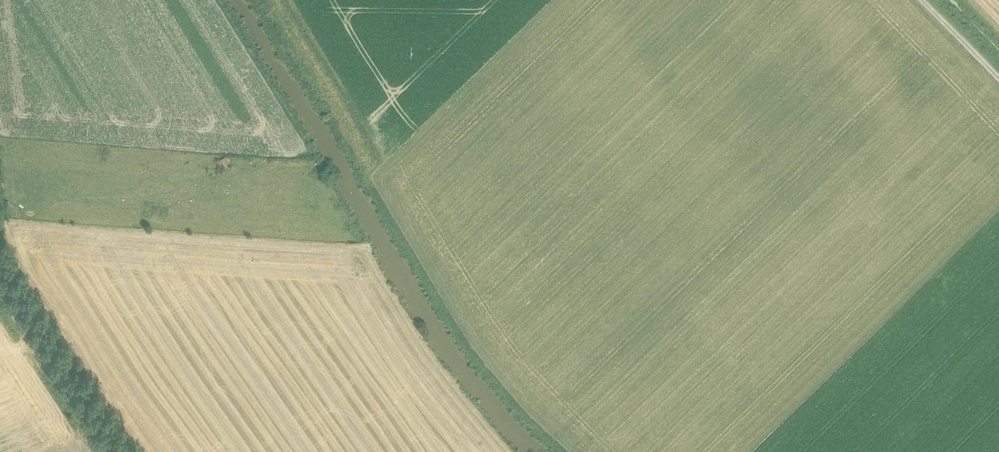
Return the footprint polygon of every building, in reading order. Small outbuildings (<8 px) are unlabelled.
[(234,154),(217,153),(216,165),(233,166),(234,154)]
